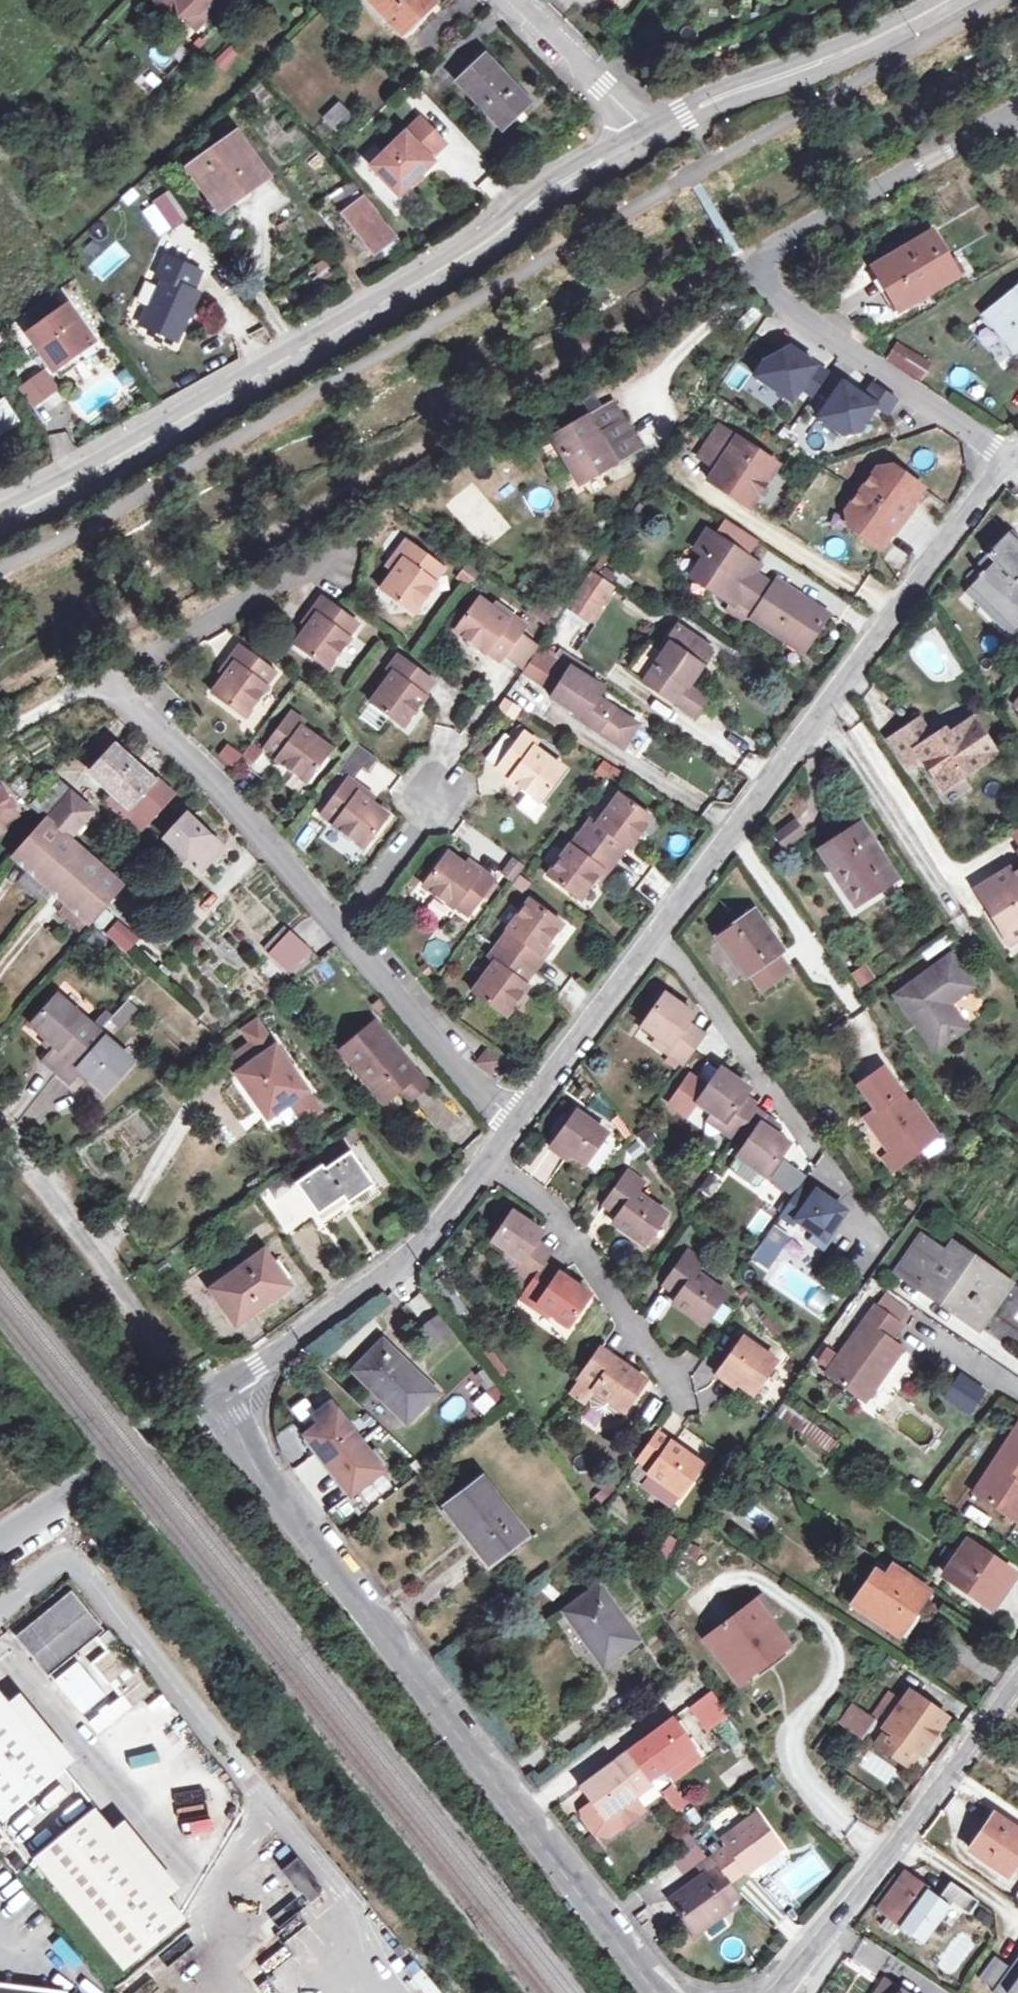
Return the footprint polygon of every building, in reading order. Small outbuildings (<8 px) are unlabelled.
[(162,14),(158,0),(152,0),(156,15),(162,14)] [(162,14),(177,11),(179,20),(190,17),(199,15),(202,12),(208,4),(215,11),(226,0),(158,0),(162,14)] [(403,38),(425,19),(420,14),(433,2),(431,0),(368,0),(403,38)] [(199,27),(215,11),(208,4),(202,12),(199,15),(190,17),(199,27)] [(455,81),(502,130),(530,104),(484,55),(455,81)] [(324,120),(332,130),(348,115),(339,105),(324,120)] [(420,120),(370,168),(398,197),(432,164),(429,160),(436,152),(444,145),(420,120)] [(189,168),(218,211),(242,194),(266,177),(237,135),(189,168)] [(167,193),(152,202),(167,228),(182,219),(167,193)] [(394,238),(363,198),(342,214),(366,246),(372,254),(394,238)] [(901,311),(957,278),(932,235),(876,267),(881,277),(901,311)] [(160,276),(164,278),(143,325),(177,340),(194,304),(199,293),(192,290),(200,273),(167,257),(160,276)] [(871,270),(876,280),(881,277),(876,267),(871,270)] [(1017,351),(1017,289),(987,314),(1017,352),(1017,351)] [(46,360),(52,369),(68,358),(74,366),(98,349),(68,305),(59,311),(50,299),(27,315),(36,327),(27,334),(46,360)] [(925,382),(936,365),(899,340),(888,358),(925,382)] [(800,388),(815,366),(788,347),(763,361),(754,376),(790,402),(800,388)] [(68,358),(52,369),(58,377),(74,366),(68,358)] [(945,374),(955,389),(970,380),(960,364),(945,374)] [(812,396),(827,374),(815,366),(800,388),(812,396)] [(43,370),(19,387),(33,406),(56,389),(43,370)] [(855,431),(874,405),(863,397),(841,382),(817,417),(842,434),(855,431)] [(885,413),(895,399),(873,383),(863,397),(874,405),(885,413)] [(580,421),(552,438),(578,484),(639,449),(613,402),(580,421)] [(544,424),(552,438),(580,421),(572,408),(544,424)] [(719,427),(700,456),(717,467),(723,472),(714,486),(748,509),(777,466),(719,427)] [(723,472),(717,467),(707,482),(714,486),(723,472)] [(848,528),(878,550),(891,534),(893,535),(902,522),(912,508),(910,507),(922,490),(892,468),(876,471),(845,513),(848,528)] [(469,482),(446,506),(487,548),(511,524),(469,482)] [(725,523),(716,537),(737,551),(746,537),(725,523)] [(705,555),(694,571),(720,588),(716,593),(747,613),(751,608),(756,612),(753,617),(788,640),(793,634),(808,644),(827,616),(775,582),(772,587),(751,573),(757,565),(737,551),(716,537),(707,531),(695,548),(705,555)] [(1017,631),(1017,544),(1008,534),(986,557),(993,564),(969,588),(1016,634),(1017,631)] [(402,560),(393,572),(379,590),(411,614),(421,602),(422,603),(427,597),(424,595),(433,583),(431,581),(441,568),(407,543),(397,556),(402,560)] [(388,568),(393,572),(402,560),(397,556),(388,568)] [(466,564),(455,579),(465,587),(476,572),(466,564)] [(567,606),(589,621),(612,588),(591,571),(567,606)] [(691,577),(716,593),(720,588),(694,571),(691,577)] [(315,615),(306,627),(292,645),(325,669),(334,656),(336,658),(341,652),(338,650),(348,637),(346,636),(355,624),(320,598),(311,611),(315,615)] [(507,620),(494,611),(477,598),(453,631),(465,640),(464,642),(469,645),(470,644),(484,653),(485,651),(498,660),(503,652),(516,635),(522,625),(510,616),(507,620)] [(497,607),(494,611),(507,620),(510,616),(497,607)] [(301,624),(306,627),(315,615),(311,611),(301,624)] [(563,611),(551,641),(572,650),(585,619),(563,611)] [(697,710),(696,693),(684,684),(708,649),(675,626),(663,643),(667,646),(643,682),(693,715),(697,710)] [(803,650),(808,644),(793,634),(788,640),(803,650)] [(516,635),(503,652),(521,665),(533,647),(516,635)] [(233,662),(224,675),(211,693),(242,717),(251,706),(253,707),(258,701),(256,699),(265,687),(262,685),(272,673),(238,647),(229,659),(233,662)] [(540,648),(525,671),(555,690),(569,667),(556,658),(540,648)] [(569,667),(585,677),(589,670),(560,652),(556,658),(569,667)] [(392,673),(382,686),(369,703),(400,727),(410,714),(412,716),(416,711),(414,710),(424,695),(422,694),(431,682),(396,656),(387,669),(392,673)] [(219,672),(224,675),(233,662),(229,659),(219,672)] [(583,717),(580,722),(621,747),(637,723),(597,698),(603,688),(585,677),(569,667),(555,690),(550,697),(583,717)] [(377,683),(382,686),(392,673),(387,669),(377,683)] [(506,698),(528,708),(534,694),(511,685),(506,698)] [(696,693),(697,710),(704,699),(696,693)] [(504,699),(497,710),(511,720),(519,710),(504,699)] [(299,727),(303,722),(289,712),(263,747),(276,756),(274,759),(287,769),(286,770),(290,774),(292,772),(306,781),(329,750),(312,737),(299,727)] [(909,768),(921,760),(942,791),(997,754),(974,719),(949,735),(945,729),(930,739),(917,721),(889,740),(909,768)] [(316,732),(303,722),(299,727),(312,737),(316,732)] [(531,749),(535,744),(521,734),(513,745),(495,768),(508,778),(506,780),(520,790),(518,792),(523,796),(525,794),(538,803),(561,770),(545,758),(531,749)] [(484,759),(495,768),(513,745),(502,736),(484,759)] [(548,754),(535,744),(531,749),(545,758),(548,754)] [(379,795),(395,773),(355,745),(339,767),(379,795)] [(154,785),(151,782),(114,748),(91,772),(116,795),(148,824),(173,796),(157,782),(154,785)] [(70,838),(93,811),(55,779),(32,805),(70,838)] [(355,793),(359,788),(346,779),(320,812),(334,822),(331,826),(343,834),(342,836),(347,839),(348,837),(362,848),(386,816),(368,802),(355,793)] [(16,810),(2,786),(0,787),(0,819),(16,810)] [(372,798),(359,788),(355,793),(368,802),(372,798)] [(601,871),(604,873),(615,859),(624,846),(628,849),(637,836),(639,837),(643,831),(641,830),(651,818),(618,794),(596,824),(591,820),(571,847),(569,846),(547,876),(579,900),(588,888),(590,890),(594,884),(591,883),(595,878),(601,871)] [(116,795),(109,802),(141,831),(148,824),(116,795)] [(182,853),(187,858),(201,870),(221,847),(186,816),(147,858),(169,877),(183,862),(178,857),(182,853)] [(89,923),(121,886),(46,820),(13,857),(89,923)] [(792,826),(774,839),(782,849),(800,837),(792,826)] [(835,869),(840,866),(862,901),(892,881),(858,829),(824,850),(835,869)] [(183,862),(187,858),(182,853),(178,857),(183,862)] [(476,877),(463,868),(445,855),(422,887),(435,897),(433,899),(439,903),(441,902),(453,910),(454,908),(467,917),(493,882),(480,872),(476,877)] [(515,861),(503,877),(513,884),(525,868),(515,861)] [(467,863),(463,868),(476,877),(480,872),(467,863)] [(840,866),(835,869),(858,903),(862,901),(840,866)] [(599,881),(604,873),(601,871),(595,878),(599,881)] [(991,917),(1008,946),(1017,940),(1017,874),(1014,876),(1007,872),(975,891),(987,911),(991,908),(995,915),(991,917)] [(540,953),(545,946),(548,942),(550,944),(554,939),(552,937),(561,924),(530,901),(507,931),(508,932),(489,957),(496,962),(472,994),(505,1017),(513,1004),(516,1006),(519,1001),(517,999),(527,985),(524,983),(543,956),(540,953)] [(745,978),(750,974),(761,991),(789,973),(777,956),(782,953),(755,912),(717,937),(745,978)] [(118,921),(106,934),(127,953),(138,939),(118,921)] [(269,955),(289,932),(283,926),(263,949),(269,955)] [(318,958),(289,932),(269,955),(294,976),(318,958)] [(437,938),(421,950),(433,965),(449,953),(437,938)] [(549,949),(545,946),(540,953),(543,956),(549,949)] [(965,1029),(948,1005),(972,987),(951,958),(896,996),(935,1050),(965,1029)] [(865,963),(849,971),(857,987),(873,978),(865,963)] [(161,983),(170,974),(162,966),(154,976),(161,983)] [(91,1026),(57,995),(30,1025),(47,1041),(54,1047),(50,1052),(42,1060),(68,1083),(76,1074),(80,1070),(88,1077),(104,1092),(131,1063),(95,1029),(91,1026)] [(669,1048),(666,1053),(683,1065),(701,1039),(684,1027),(687,1022),(692,1015),(663,995),(641,1027),(657,1039),(669,1048)] [(101,1015),(91,1026),(95,1029),(105,1019),(101,1015)] [(253,1044),(267,1035),(258,1022),(244,1032),(253,1044)] [(400,1091),(418,1076),(375,1022),(340,1052),(383,1104),(400,1091)] [(684,1027),(701,1039),(705,1034),(687,1022),(684,1027)] [(229,1062),(262,1108),(277,1097),(285,1107),(290,1103),(306,1092),(307,1091),(267,1035),(253,1044),(229,1062)] [(653,1044),(666,1053),(669,1048),(657,1039),(653,1044)] [(54,1047),(47,1041),(43,1045),(50,1052),(54,1047)] [(492,1077),(502,1064),(489,1054),(479,1067),(492,1077)] [(697,1102),(713,1114),(724,1122),(719,1130),(743,1147),(737,1155),(767,1175),(789,1143),(775,1133),(769,1129),(775,1121),(754,1107),(751,1112),(740,1104),(745,1096),(750,1089),(720,1069),(707,1088),(697,1102)] [(889,1152),(899,1167),(924,1149),(937,1139),(917,1110),(913,1113),(882,1069),(858,1085),(875,1110),(864,1118),(889,1152)] [(80,1070),(76,1074),(84,1081),(88,1077),(80,1070)] [(428,1088),(418,1076),(400,1091),(409,1103),(428,1088)] [(697,1102),(707,1088),(689,1076),(671,1103),(688,1115),(697,1102)] [(306,1092),(290,1103),(305,1123),(321,1112),(306,1092)] [(740,1104),(751,1112),(754,1107),(756,1104),(745,1096),(740,1104)] [(270,1118),(285,1107),(277,1097),(262,1108),(270,1118)] [(555,1144),(556,1144),(571,1154),(586,1165),(607,1135),(577,1113),(555,1144)] [(706,1122),(719,1130),(724,1122),(713,1114),(706,1122)] [(780,1125),(775,1121),(769,1129),(775,1133),(780,1125)] [(944,1148),(937,1139),(924,1149),(931,1157),(944,1148)] [(571,1154),(556,1144),(551,1151),(566,1161),(571,1154)] [(341,1198),(345,1203),(372,1185),(350,1151),(324,1171),(320,1166),(295,1184),(317,1214),(341,1198)] [(890,1173),(899,1167),(889,1152),(880,1158),(890,1173)] [(607,1203),(608,1203),(622,1213),(617,1220),(614,1225),(645,1246),(667,1215),(635,1194),(642,1183),(628,1173),(607,1203)] [(286,1235),(310,1219),(284,1178),(259,1195),(286,1235)] [(827,1224),(834,1229),(845,1213),(816,1193),(807,1204),(795,1195),(780,1217),(793,1226),(796,1222),(813,1232),(818,1227),(827,1224)] [(622,1213),(608,1203),(603,1209),(617,1220),(622,1213)] [(542,1301),(538,1307),(568,1327),(590,1296),(545,1266),(550,1259),(533,1247),(538,1240),(542,1234),(513,1214),(494,1242),(510,1254),(522,1263),(515,1273),(520,1277),(531,1285),(527,1291),(542,1301)] [(766,1272),(790,1237),(771,1224),(747,1258),(766,1272)] [(826,1240),(834,1229),(827,1224),(818,1227),(813,1232),(826,1240)] [(555,1252),(538,1240),(533,1247),(550,1259),(555,1252)] [(897,1273),(914,1285),(932,1259),(940,1264),(944,1258),(920,1242),(897,1273)] [(914,1285),(964,1320),(974,1307),(978,1310),(979,1308),(988,1314),(1005,1291),(969,1265),(973,1260),(952,1246),(944,1258),(940,1264),(932,1259),(914,1285)] [(288,1286),(263,1251),(235,1271),(232,1267),(208,1284),(211,1287),(209,1289),(235,1325),(288,1286)] [(690,1253),(669,1283),(683,1293),(678,1301),(675,1305),(705,1326),(726,1295),(698,1274),(705,1264),(690,1253)] [(503,1264),(515,1273),(522,1263),(510,1254),(503,1264)] [(513,1287),(525,1295),(527,1291),(531,1285),(520,1277),(513,1287)] [(663,1290),(678,1301),(683,1293),(669,1283),(663,1290)] [(527,1291),(525,1295),(519,1303),(534,1313),(538,1307),(542,1301),(527,1291)] [(883,1298),(875,1310),(899,1327),(908,1315),(883,1298)] [(978,1329),(988,1314),(979,1308),(978,1310),(974,1307),(964,1320),(978,1329)] [(827,1378),(861,1402),(878,1378),(883,1381),(903,1353),(891,1345),(902,1329),(899,1327),(875,1310),(827,1378)] [(434,1345),(452,1330),(435,1311),(417,1326),(434,1345)] [(744,1338),(721,1372),(737,1382),(754,1393),(776,1362),(744,1338)] [(407,1423),(436,1395),(384,1342),(355,1370),(407,1423)] [(501,1380),(506,1376),(489,1351),(484,1355),(501,1380)] [(600,1386),(595,1393),(623,1414),(646,1383),(602,1351),(584,1375),(600,1386)] [(737,1382),(721,1372),(716,1379),(732,1390),(737,1382)] [(579,1382),(595,1393),(600,1386),(584,1375),(579,1382)] [(866,1406),(883,1381),(878,1378),(861,1402),(866,1406)] [(456,1422),(464,1399),(448,1393),(440,1417),(456,1422)] [(775,1415),(801,1433),(809,1421),(783,1404),(775,1415)] [(339,1412),(307,1436),(351,1495),(390,1466),(376,1450),(369,1454),(339,1412)] [(809,1421),(801,1433),(832,1456),(839,1444),(809,1421)] [(974,1493),(1010,1516),(1017,1521),(1017,1425),(974,1493)] [(658,1433),(642,1457),(657,1467),(653,1474),(651,1476),(680,1496),(702,1466),(658,1433)] [(657,1467),(642,1457),(637,1463),(653,1474),(657,1467)] [(489,1562),(525,1536),(484,1480),(448,1506),(489,1562)] [(946,1575),(988,1604),(999,1588),(1003,1591),(1014,1575),(968,1543),(946,1575)] [(853,1605),(899,1635),(912,1615),(919,1619),(934,1596),(891,1567),(883,1578),(876,1572),(853,1605)] [(992,1607),(1003,1591),(999,1588),(988,1604),(992,1607)] [(607,1664),(637,1643),(598,1589),(568,1610),(607,1664)] [(49,1673),(101,1630),(72,1594),(19,1637),(49,1673)] [(761,1601),(755,1606),(767,1623),(773,1618),(761,1601)] [(704,1642),(719,1663),(725,1658),(734,1659),(748,1678),(757,1671),(787,1650),(767,1623),(755,1606),(738,1617),(709,1638),(704,1642)] [(706,1634),(709,1638),(738,1617),(735,1613),(706,1634)] [(906,1639),(919,1619),(912,1615),(899,1635),(906,1639)] [(108,1682),(126,1668),(110,1647),(92,1661),(108,1682)] [(725,1658),(719,1663),(736,1687),(748,1678),(734,1659),(725,1658)] [(76,1671),(55,1688),(75,1712),(96,1695),(76,1671)] [(661,1691),(671,1683),(664,1673),(654,1681),(661,1691)] [(9,1702),(0,1692),(0,1819),(2,1821),(65,1770),(9,1702)] [(885,1732),(921,1756),(946,1718),(908,1693),(900,1704),(889,1697),(873,1719),(884,1727),(882,1730),(885,1732)] [(9,1702),(65,1770),(76,1761),(20,1694),(9,1702)] [(84,1714),(92,1730),(129,1712),(122,1696),(84,1714)] [(700,1728),(723,1711),(711,1696),(689,1712),(700,1728)] [(863,1736),(873,1722),(851,1708),(842,1721),(863,1736)] [(580,1789),(590,1803),(602,1820),(605,1819),(614,1831),(643,1810),(633,1798),(651,1785),(648,1781),(664,1769),(690,1750),(692,1748),(672,1721),(580,1789)] [(921,1756),(885,1732),(876,1746),(912,1770),(921,1756)] [(690,1750),(664,1769),(670,1777),(696,1758),(690,1750)] [(675,1813),(683,1807),(669,1788),(661,1794),(675,1813)] [(166,1810),(194,1805),(192,1794),(164,1798),(166,1810)] [(602,1820),(590,1803),(575,1814),(591,1836),(606,1837),(614,1831),(605,1819),(602,1820)] [(168,1896),(114,1829),(97,1808),(35,1859),(124,1970),(186,1918),(168,1896)] [(726,1911),(723,1906),(736,1896),(727,1885),(742,1873),(744,1876),(779,1850),(755,1816),(720,1842),(724,1848),(709,1859),(719,1873),(705,1881),(702,1877),(669,1900),(693,1935),(726,1911)] [(1017,1849),(1017,1832),(994,1816),(971,1850),(1008,1875),(1017,1861),(1017,1855),(1015,1853),(1017,1849)] [(124,1820),(114,1829),(168,1896),(179,1887),(124,1820)] [(310,1902),(324,1891),(297,1858),(282,1870),(298,1890),(300,1888),(310,1902)] [(936,1924),(949,1907),(938,1899),(905,1873),(878,1908),(887,1915),(899,1925),(922,1942),(936,1924)] [(950,1883),(940,1895),(967,1916),(976,1903),(950,1883)] [(940,1895),(938,1899),(949,1907),(936,1924),(951,1936),(967,1916),(940,1895)] [(887,1915),(881,1923),(893,1932),(899,1925),(887,1915)] [(1011,1968),(995,1957),(980,1978),(996,1989),(995,1992),(996,1992),(1017,1992),(1017,1959),(1011,1968)] [(415,1960),(404,1969),(417,1985),(428,1976),(415,1960)] [(884,1981),(877,1992),(902,1992),(884,1981)] [(70,1992),(0,1984),(0,1992),(70,1992)]
